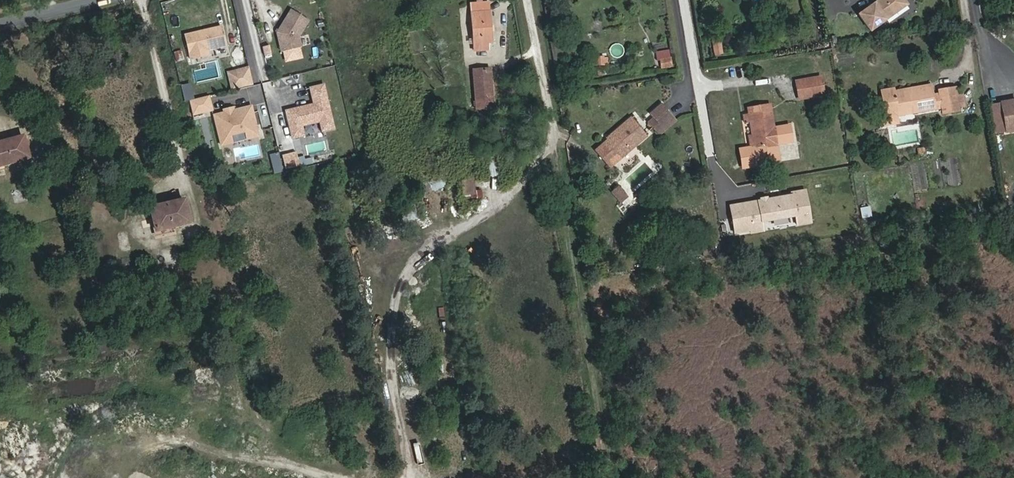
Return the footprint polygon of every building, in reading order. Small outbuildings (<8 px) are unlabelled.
[(907,4),(904,0),(879,0),(858,15),(870,31),(907,4)] [(492,43),(489,2),(471,4),(472,13),(471,13),(474,51),(488,50),(488,43),(492,43)] [(277,33),(281,52),(284,51),(299,48),(302,47),(299,37),(309,20),(291,10),(277,33)] [(184,35),(190,60),(209,56),(208,50),(225,46),(221,27),(184,35)] [(719,36),(710,38),(712,55),(721,54),(719,36)] [(262,47),(265,56),(271,54),(269,46),(262,47)] [(299,48),(284,51),(287,61),(301,57),(299,48)] [(855,53),(835,53),(835,62),(855,62),(855,53)] [(592,56),(593,65),(608,65),(608,56),(592,56)] [(672,66),(670,58),(660,60),(662,68),(672,66)] [(254,85),(249,68),(231,72),(235,90),(254,85)] [(493,107),(490,68),(473,70),(476,109),(493,107)] [(824,95),(821,77),(796,81),(800,99),(824,95)] [(314,105),(286,111),(293,138),(304,136),(302,124),(320,120),(323,131),(334,128),(324,85),(310,88),(314,105)] [(957,96),(955,88),(939,90),(939,93),(932,94),(931,85),(894,91),(893,89),(881,91),(884,108),(876,109),(878,127),(899,123),(897,116),(942,108),(943,113),(959,110),(959,108),(957,96)] [(189,101),(193,115),(212,110),(209,96),(189,101)] [(1001,102),(1001,103),(1006,131),(1006,132),(1013,131),(1013,100),(1001,102)] [(1006,131),(1001,103),(988,106),(992,134),(1006,131)] [(659,135),(676,121),(661,104),(651,114),(654,118),(648,122),(659,135)] [(214,115),(221,145),(232,143),(230,135),(245,131),(247,139),(258,136),(251,106),(233,111),(231,113),(227,114),(224,113),(214,115)] [(776,144),(771,111),(744,115),(745,123),(751,122),(753,134),(755,148),(776,144)] [(610,168),(647,136),(631,117),(606,138),(608,140),(596,150),(610,168)] [(752,155),(777,151),(776,144),(755,148),(753,134),(749,135),(752,155)] [(23,136),(0,142),(0,141),(0,166),(30,158),(23,136)] [(324,144),(307,145),(308,153),(325,151),(324,144)] [(281,169),(294,169),(295,153),(282,152),(281,169)] [(430,183),(429,174),(419,176),(420,185),(430,184),(430,183)] [(475,191),(474,179),(460,181),(463,200),(476,198),(475,191)] [(416,219),(416,220),(462,213),(458,180),(436,183),(436,182),(430,183),(430,184),(420,185),(416,186),(418,195),(413,196),(413,200),(399,202),(402,221),(416,219)] [(627,198),(618,187),(611,192),(621,203),(627,198)] [(191,223),(185,199),(150,207),(157,237),(174,232),(173,227),(191,223)] [(869,206),(859,207),(859,218),(869,217),(869,206)] [(714,251),(713,243),(705,244),(706,252),(714,251)] [(715,254),(714,251),(706,252),(705,244),(702,244),(704,256),(715,254)]
